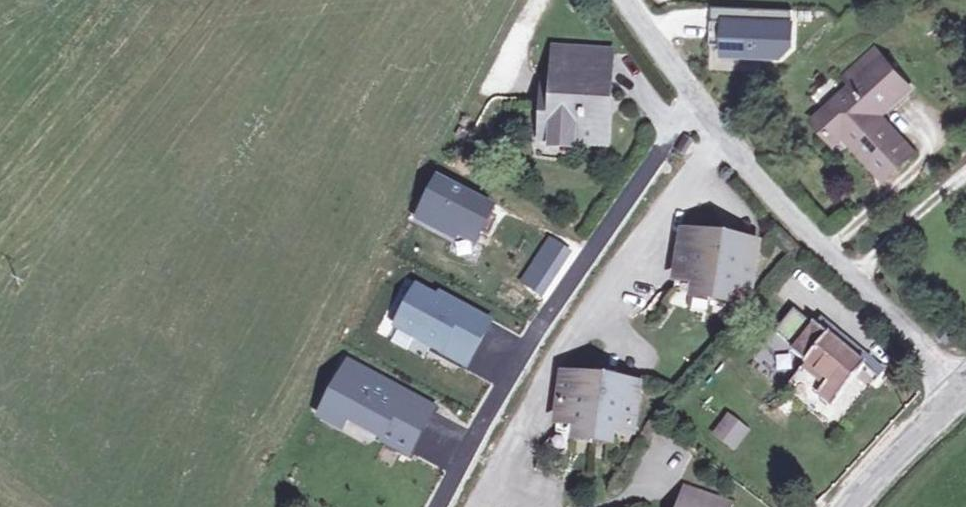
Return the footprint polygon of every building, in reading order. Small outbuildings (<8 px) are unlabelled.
[(713,9),(713,23),(751,25),(751,11),(713,9)] [(751,25),(713,23),(712,40),(726,41),(726,56),(781,58),(792,48),(793,12),(751,11),(751,25)] [(546,81),(545,100),(544,117),(543,141),(552,141),(606,144),(607,120),(602,119),(604,85),(609,86),(611,54),(557,51),(555,81),(546,81)] [(912,154),(876,113),(906,87),(881,60),(814,121),(835,143),(849,130),(857,139),(852,144),(883,179),(912,154)] [(678,151),(685,156),(693,142),(686,138),(678,151)] [(494,209),(440,181),(430,200),(436,203),(426,223),(456,238),(458,234),(476,243),(482,230),(489,233),(496,220),(490,216),(494,209)] [(436,203),(430,200),(419,219),(426,223),(436,203)] [(758,249),(710,241),(711,238),(684,233),(675,290),(730,299),(732,285),(751,289),(758,249)] [(396,328),(468,365),(486,332),(461,318),(463,313),(438,300),(417,289),(396,328)] [(438,300),(463,313),(461,318),(486,332),(491,322),(440,295),(438,300)] [(819,395),(833,407),(866,366),(816,326),(814,328),(794,312),(776,334),(796,351),(793,354),(806,364),(829,382),(819,395)] [(836,433),(880,378),(866,366),(833,407),(819,395),(829,382),(806,364),(785,391),(836,433)] [(351,366),(328,408),(347,418),(410,452),(423,428),(395,413),(401,402),(400,402),(367,384),(371,377),(351,366)] [(565,376),(557,433),(612,440),(614,427),(633,430),(639,389),(591,383),(591,380),(565,376)] [(404,395),(400,402),(401,402),(395,413),(423,428),(432,410),(404,395)] [(342,428),(347,418),(328,408),(323,417),(342,428)] [(746,432),(730,420),(718,436),(734,447),(746,432)] [(677,506),(734,506),(735,504),(684,487),(677,506)]
